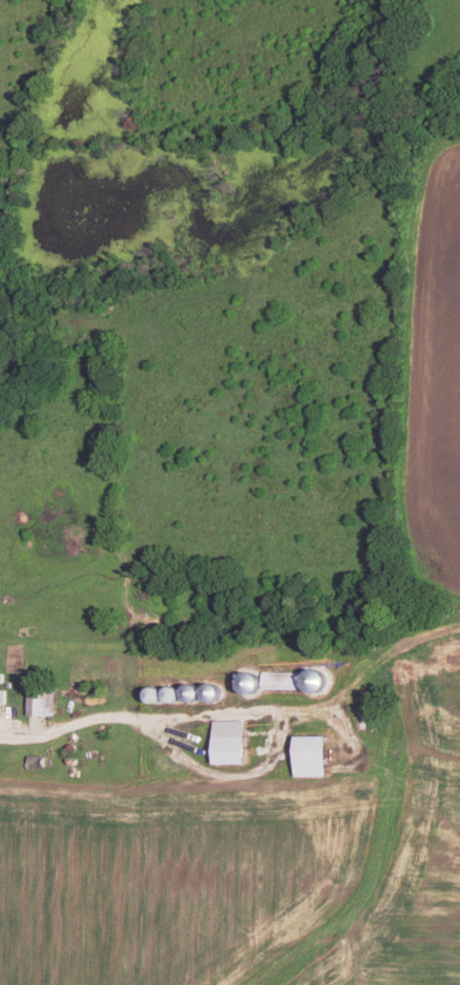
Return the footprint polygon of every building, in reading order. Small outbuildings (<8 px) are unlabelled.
[(57,685),(30,685),(30,712),(57,712),(57,685)] [(248,718),(216,718),(217,762),(249,761),(248,718)] [(331,734),(299,734),(300,774),(331,774),(331,734)]
